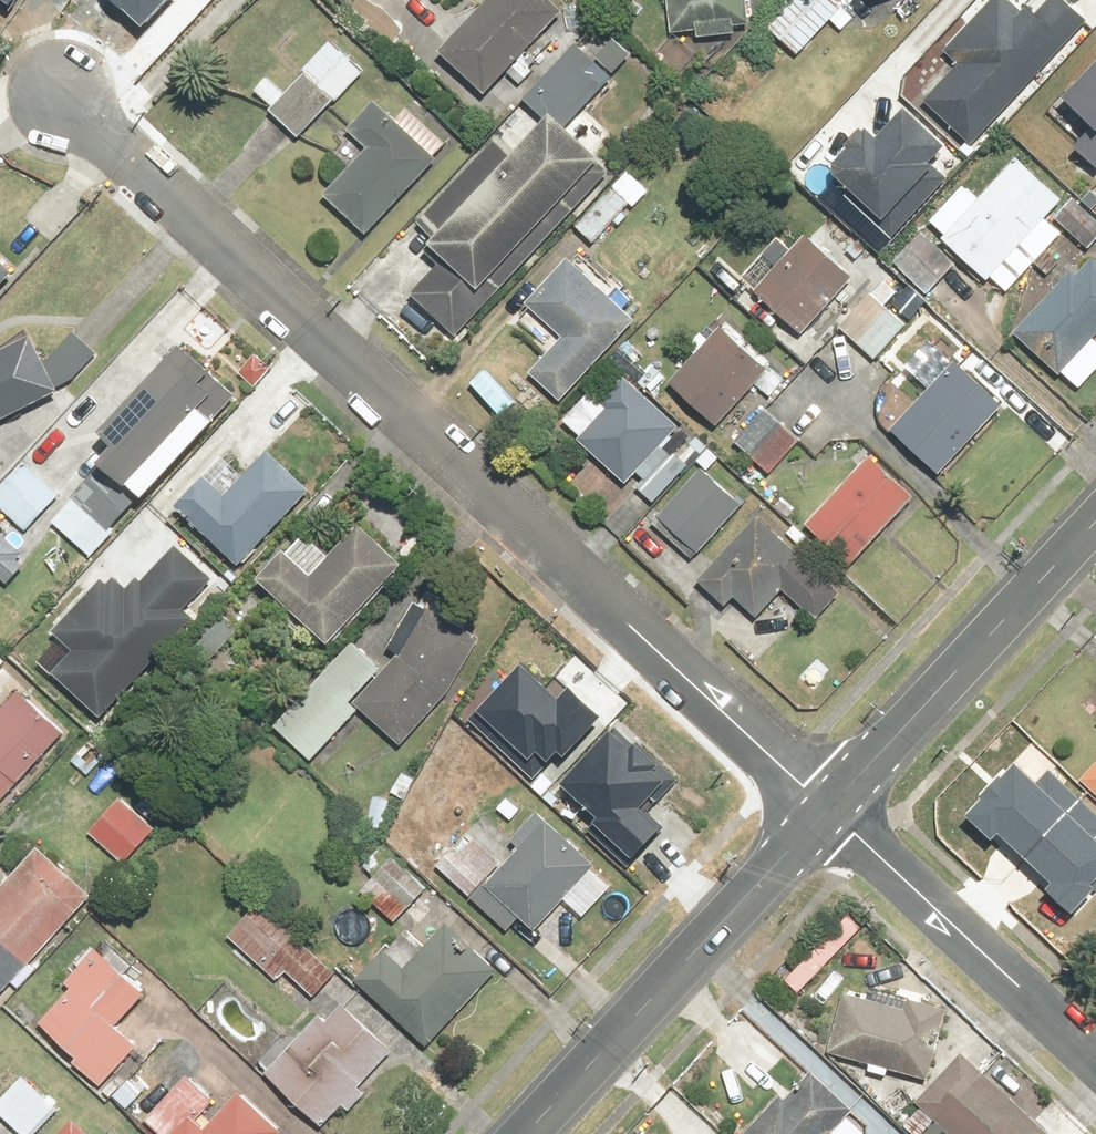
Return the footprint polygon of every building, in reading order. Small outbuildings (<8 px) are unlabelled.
[(7,9),(13,0),(0,0),(0,4),(7,9)] [(140,27),(165,0),(111,0),(140,27)] [(560,0),(493,0),(445,47),(491,93),(572,13),(560,0)] [(673,36),(758,26),(755,0),(668,0),(673,36)] [(852,8),(844,0),(796,0),(755,42),(779,66),(796,50),(804,57),(852,8)] [(1066,0),(1053,0),(1045,10),(1034,0),(1026,9),(1016,0),(995,0),(949,50),(960,60),(927,96),(977,142),(1088,20),(1066,0)] [(369,69),(336,38),(287,89),(273,75),(258,90),(306,136),(369,69)] [(605,146),(613,137),(586,111),(616,79),(580,46),(531,99),(554,121),(524,153),(501,131),(422,216),(457,248),(415,293),(459,334),(620,161),(605,146)] [(1076,142),(1095,159),(1095,56),(1063,92),(1095,121),(1076,142)] [(448,145),(407,110),(401,117),(381,100),(356,128),(374,143),(330,194),(375,231),(448,145)] [(960,148),(917,108),(891,136),(877,123),(835,167),(892,220),(960,148)] [(976,186),(938,225),(996,281),(1075,198),(1026,151),(984,194),(976,186)] [(651,194),(629,172),(577,223),(599,246),(651,194)] [(791,236),(749,276),(803,334),(863,277),(816,227),(798,244),(791,236)] [(960,265),(926,229),(894,260),(927,296),(960,265)] [(21,268),(0,248),(0,290),(21,268)] [(1021,330),(1061,372),(1095,338),(1095,257),(1021,330)] [(577,258),(532,303),(566,336),(538,364),(571,396),(643,323),(577,258)] [(923,314),(886,278),(841,324),(878,360),(923,314)] [(720,418),(770,369),(730,328),(680,378),(720,418)] [(100,366),(84,332),(52,347),(46,334),(0,355),(0,420),(69,389),(66,382),(100,366)] [(192,342),(110,428),(124,441),(115,451),(152,486),(243,390),(192,342)] [(770,406),(737,439),(775,478),(808,445),(821,459),(842,438),(858,454),(880,398),(835,352),(775,412),(770,406)] [(947,470),(1006,402),(961,362),(902,429),(947,470)] [(491,365),(476,379),(509,415),(524,401),(491,365)] [(687,426),(631,371),(608,395),(599,387),(567,420),(654,505),(694,464),(672,442),(687,426)] [(233,489),(207,466),(176,500),(247,564),(317,487),(271,446),(233,489)] [(706,466),(662,516),(705,554),(749,505),(711,471),(723,457),(713,448),(701,461),(706,466)] [(857,565),(921,494),(877,454),(812,525),(857,565)] [(0,490),(0,499),(28,527),(63,493),(31,460),(0,490)] [(96,513),(72,537),(91,555),(115,531),(96,513)] [(321,566),(291,538),(266,565),(340,635),(415,555),(370,514),(321,566)] [(792,590),(822,621),(847,598),(766,514),(703,575),(732,606),(741,597),(762,619),(792,590)] [(28,561),(0,532),(0,581),(7,574),(11,578),(28,561)] [(75,644),(56,665),(103,708),(194,610),(184,600),(207,575),(172,543),(139,579),(133,574),(129,579),(110,561),(52,624),(75,644)] [(439,661),(468,628),(435,599),(396,643),(404,649),(388,667),(350,633),(275,716),(321,757),(364,709),(403,743),(460,680),(439,661)] [(527,657),(472,716),(532,772),(562,740),(570,747),(605,710),(570,677),(560,688),(527,657)] [(18,694),(0,713),(0,816),(70,742),(18,694)] [(617,725),(569,775),(597,802),(590,809),(634,850),(661,821),(642,804),(670,774),(617,725)] [(1001,838),(1026,859),(1077,804),(1048,777),(1038,788),(1014,767),(966,819),(995,845),(1001,838)] [(162,830),(125,795),(92,830),(129,865),(162,830)] [(1026,859),(1050,882),(1044,888),(1072,914),(1095,889),(1095,820),(1077,804),(1026,859)] [(525,845),(510,860),(476,827),(442,861),(512,930),(524,918),(536,930),(602,863),(545,808),(517,836),(525,845)] [(39,842),(0,884),(0,998),(96,896),(39,842)] [(396,854),(361,884),(395,922),(430,891),(396,854)] [(292,965),(319,988),(337,967),(261,902),(233,937),(282,978),(292,965)] [(791,976),(804,989),(867,928),(854,915),(791,976)] [(389,943),(360,975),(434,1042),(505,964),(456,920),(414,966),(389,943)] [(156,986),(111,944),(40,1021),(106,1081),(140,1044),(120,1025),(156,986)] [(369,1080),(403,1043),(340,984),(265,1065),(328,1124),(348,1101),(357,1109),(377,1088),(369,1080)] [(877,996),(846,990),(834,1048),(874,1057),(871,1070),(892,1074),(894,1065),(939,1074),(954,1003),(914,994),(879,987),(877,996)] [(906,1119),(923,1133),(1060,1133),(1061,1133),(965,1051),(906,1119)] [(0,1105),(0,1112),(24,1133),(36,1133),(61,1107),(28,1076),(0,1105)] [(744,1133),(872,1133),(873,1132),(816,1077),(791,1102),(783,1094),(744,1133)] [(190,1081),(150,1121),(163,1133),(290,1133),(242,1085),(218,1109),(190,1081)] [(87,1113),(66,1133),(109,1133),(87,1113)]
